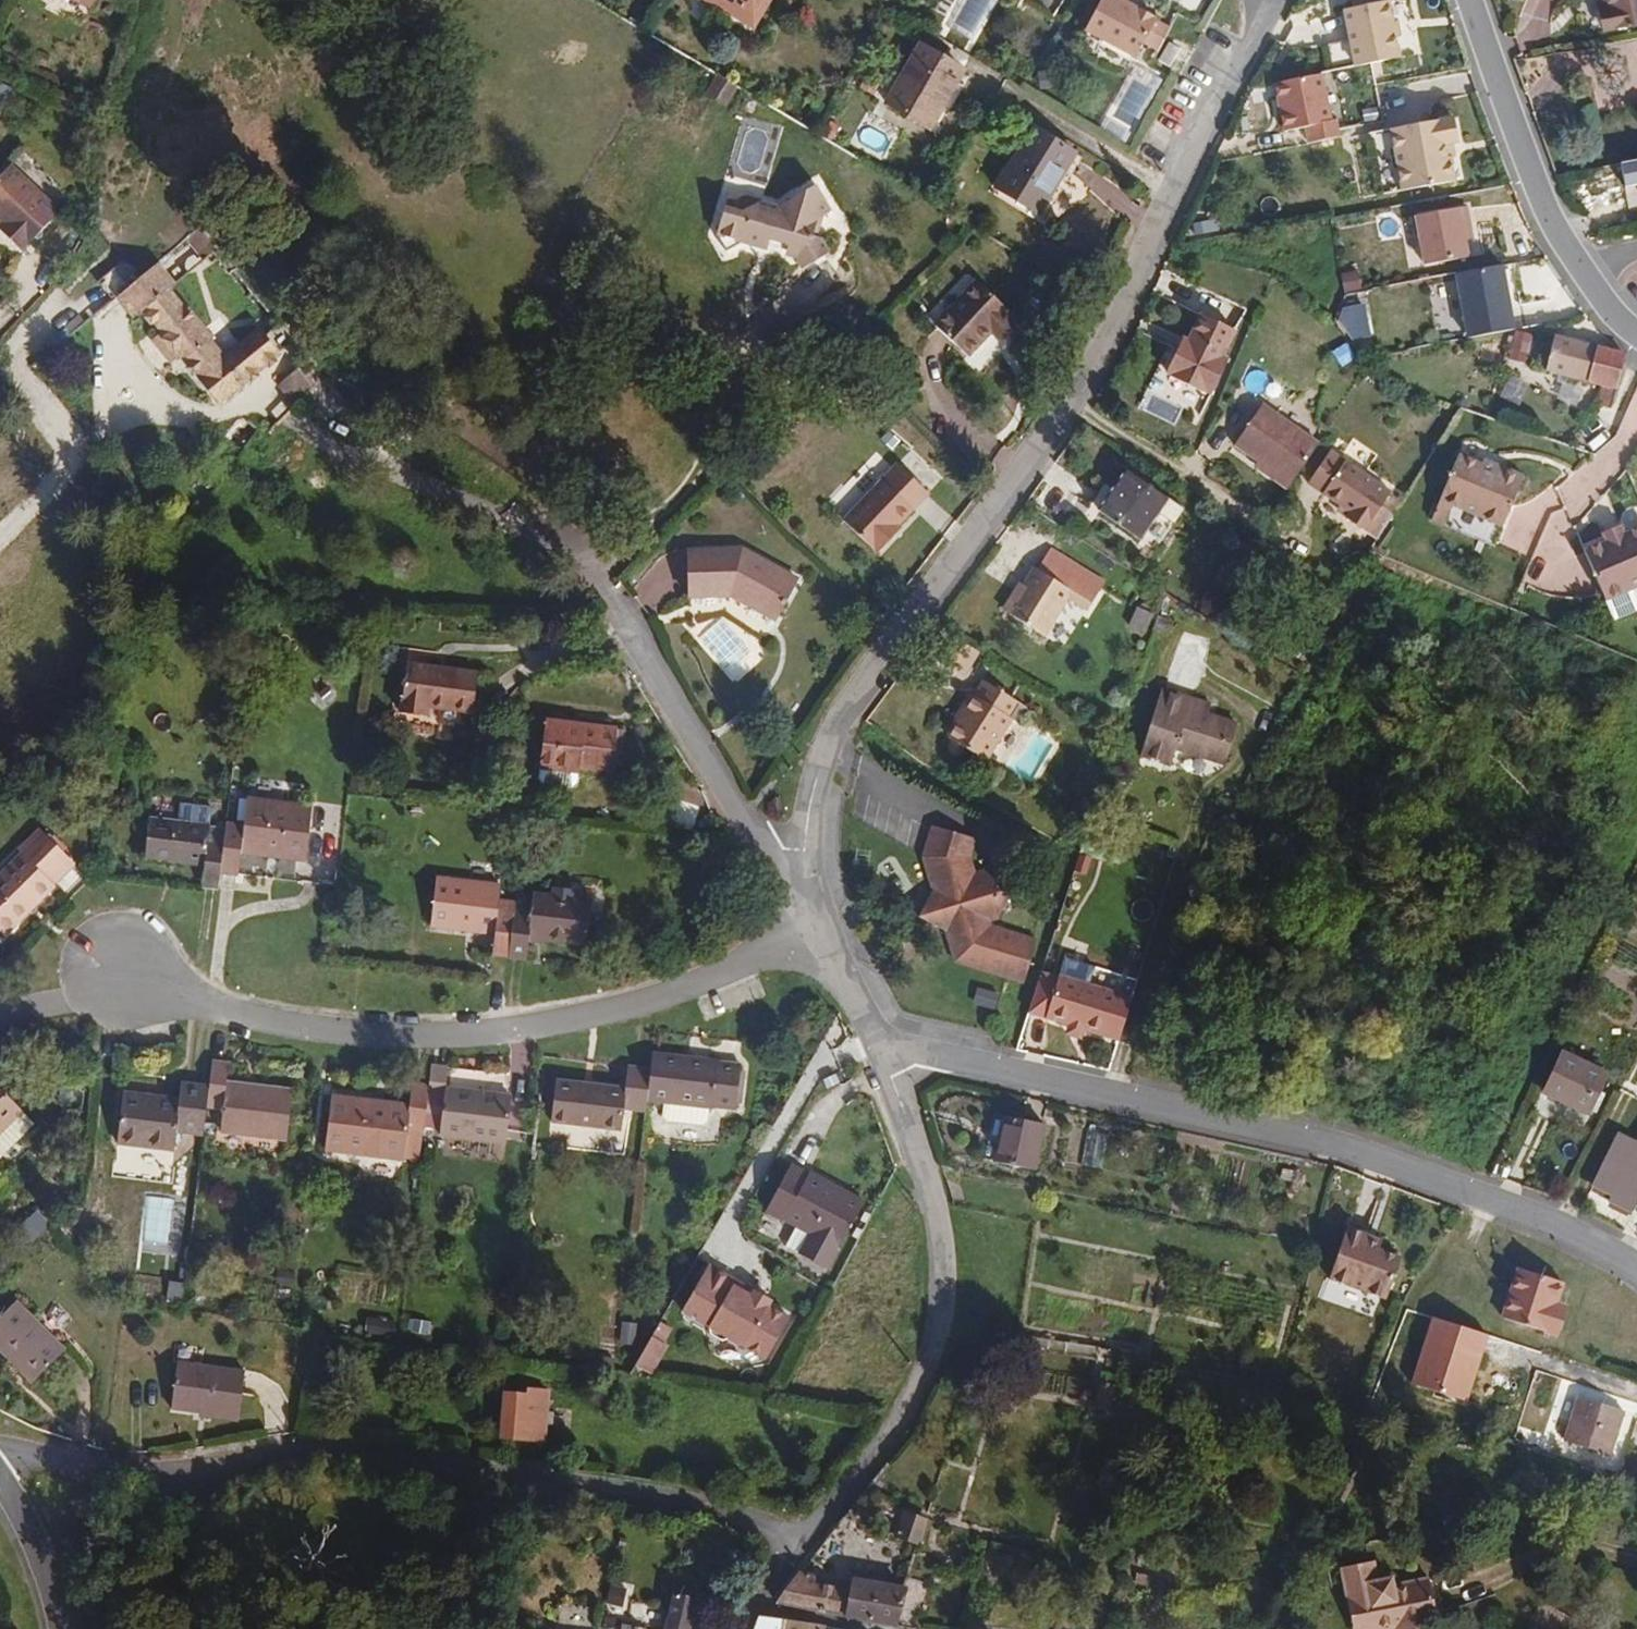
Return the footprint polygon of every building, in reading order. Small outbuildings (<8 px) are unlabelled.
[(773,0),(694,0),(754,34),(773,0)] [(1126,2),(1127,0),(1098,0),(1083,28),(1138,58),(1146,43),(1159,20),(1126,2)] [(1383,3),(1379,4),(1378,0),(1363,0),(1364,7),(1350,10),(1342,12),(1353,68),(1395,59),(1394,52),(1388,26),(1383,3)] [(1363,0),(1348,0),(1350,10),(1364,7),(1363,0)] [(1605,4),(1596,6),(1601,32),(1636,25),(1636,0),(1604,0),(1605,4)] [(1158,50),(1171,26),(1159,20),(1146,43),(1158,50)] [(1411,49),(1406,22),(1388,26),(1394,52),(1411,49)] [(931,127),(961,71),(917,48),(887,105),(931,127)] [(1193,80),(1202,60),(1193,56),(1183,51),(1174,70),(1182,74),(1193,80)] [(1321,75),(1274,83),(1283,130),(1303,126),(1306,142),(1338,137),(1335,119),(1329,120),(1321,75)] [(1440,157),(1440,145),(1454,144),(1458,144),(1454,121),(1389,130),(1398,188),(1448,181),(1446,158),(1440,157)] [(1036,217),(1072,156),(1029,130),(993,192),(1036,217)] [(1454,157),(1454,144),(1440,145),(1440,157),(1446,158),(1454,157)] [(1623,162),(1626,181),(1636,179),(1636,159),(1623,162)] [(11,165),(0,175),(0,221),(2,222),(0,224),(0,232),(20,250),(38,233),(58,213),(11,165)] [(814,246),(818,231),(832,224),(817,197),(780,219),(762,215),(743,227),(727,224),(720,249),(730,266),(745,256),(750,256),(755,258),(761,258),(773,252),(779,252),(788,254),(803,280),(828,264),(819,248),(814,246)] [(743,227),(762,215),(731,208),(727,224),(743,227)] [(1479,260),(1475,232),(1474,221),(1482,220),(1480,208),(1413,217),(1420,268),(1479,260)] [(1483,230),(1482,220),(1474,221),(1475,232),(1483,230)] [(205,261),(187,241),(173,254),(191,275),(205,261)] [(211,411),(271,360),(243,326),(212,351),(168,298),(177,291),(157,267),(125,293),(106,308),(127,333),(138,324),(154,344),(143,352),(163,376),(173,367),(211,411)] [(1511,334),(1503,269),(1457,275),(1465,340),(1511,334)] [(1357,271),(1340,275),(1345,295),(1361,291),(1357,271)] [(106,308),(125,293),(111,277),(86,298),(91,303),(100,314),(106,308)] [(1019,333),(1008,323),(1008,320),(977,291),(936,333),(967,364),(991,339),(1002,350),(1019,333)] [(1353,342),(1370,336),(1364,304),(1343,308),(1337,319),(1353,342)] [(1225,373),(1219,370),(1237,333),(1200,315),(1183,351),(1176,348),(1171,358),(1158,384),(1164,387),(1163,389),(1197,406),(1207,411),(1225,373)] [(1532,336),(1516,331),(1507,361),(1523,366),(1532,336)] [(1613,409),(1627,354),(1553,335),(1548,354),(1536,351),(1531,370),(1599,387),(1595,404),(1613,409)] [(1354,354),(1346,344),(1332,355),(1340,365),(1354,354)] [(1197,406),(1163,389),(1164,387),(1158,384),(1171,358),(1161,354),(1137,404),(1196,433),(1207,411),(1197,406)] [(268,411),(293,387),(273,362),(247,385),(268,411)] [(1322,445),(1265,405),(1237,445),(1260,461),(1278,474),(1274,479),(1291,490),(1322,445)] [(1500,462),(1504,453),(1487,445),(1483,454),(1500,462)] [(1391,489),(1331,447),(1306,484),(1348,514),(1344,519),(1373,539),(1376,535),(1392,511),(1381,503),(1391,489)] [(1499,530),(1522,481),(1499,470),(1497,475),(1481,467),(1459,457),(1438,501),(1499,530)] [(1278,474),(1260,461),(1256,469),(1274,479),(1278,474)] [(1499,470),(1483,463),(1481,467),(1497,475),(1499,470)] [(931,498),(893,464),(843,518),(878,553),(931,498)] [(1134,541),(1162,501),(1122,473),(1094,513),(1134,541)] [(1148,551),(1176,511),(1162,501),(1134,541),(1148,551)] [(1499,530),(1438,501),(1428,520),(1489,549),(1499,530)] [(1622,533),(1621,528),(1602,535),(1603,541),(1582,548),(1600,596),(1625,586),(1636,581),(1636,528),(1622,533)] [(774,624),(799,580),(741,548),(686,552),(689,599),(724,600),(774,624)] [(1104,586),(1054,552),(1051,555),(1102,590),(1104,586)] [(1044,633),(1073,591),(1092,604),(1102,590),(1051,555),(1041,569),(1038,567),(1026,583),(1018,596),(1021,598),(1012,611),(1044,633)] [(1012,611),(1021,598),(1018,596),(1026,583),(1021,580),(1004,604),(1012,611)] [(1635,615),(1625,586),(1600,596),(1607,616),(1610,625),(1635,615)] [(1082,623),(1087,607),(1066,602),(1062,618),(1082,623)] [(1154,613),(1134,604),(1125,626),(1145,635),(1154,613)] [(961,681),(978,656),(951,638),(935,663),(961,681)] [(472,712),(475,675),(406,667),(400,715),(425,718),(426,707),(472,712)] [(985,754),(1010,718),(1021,725),(1031,710),(985,679),(976,692),(973,690),(954,718),(958,720),(950,732),(954,735),(952,740),(951,744),(953,747),(955,749),(958,751),(962,751),(965,751),(969,745),(985,754)] [(1225,764),(1238,724),(1204,713),(1207,701),(1165,686),(1139,756),(1168,765),(1175,747),(1225,764)] [(613,765),(616,721),(545,715),(541,763),(540,772),(572,775),(572,769),(613,773),(613,765)] [(312,870),(318,812),(284,809),(251,806),(248,830),(231,828),(230,839),(226,877),(244,879),(246,864),(294,868),(312,870)] [(226,877),(230,839),(214,837),(215,828),(154,821),(150,858),(194,862),(194,865),(208,867),(206,889),(225,891),(226,877)] [(1001,917),(1011,884),(979,873),(970,878),(962,863),(968,844),(926,832),(917,862),(930,891),(922,921),(951,933),(964,961),(1025,981),(1039,941),(994,926),(991,921),(1001,917)] [(67,859),(41,835),(0,878),(0,931),(7,937),(50,892),(75,865),(67,859)] [(510,906),(511,897),(496,897),(497,882),(432,876),(429,923),(491,929),(490,952),(493,952),(506,954),(510,906)] [(563,939),(565,911),(566,902),(548,901),(548,909),(510,906),(506,954),(527,955),(528,936),(563,939)] [(585,940),(587,912),(565,911),(563,939),(585,940)] [(1052,1021),(1063,983),(1042,977),(1030,1014),(1052,1021)] [(1126,1041),(1138,998),(1064,978),(1063,983),(1052,1021),(1126,1041)] [(999,995),(977,990),(973,1005),(995,1011),(999,995)] [(1586,1119),(1608,1080),(1564,1055),(1542,1094),(1586,1119)] [(733,1107),(736,1065),(643,1056),(643,1062),(642,1071),(639,1098),(657,1100),(702,1104),(733,1107)] [(794,1076),(795,1061),(777,1060),(776,1075),(794,1076)] [(287,1144),(293,1088),(231,1081),(233,1064),(215,1062),(212,1087),(211,1097),(227,1099),(223,1137),(287,1144)] [(504,1147),(509,1096),(446,1089),(448,1066),(433,1064),(429,1096),(426,1129),(440,1131),(439,1140),(504,1147)] [(638,1114),(639,1098),(642,1071),(627,1070),(625,1090),(558,1082),(552,1126),(619,1133),(621,1112),(638,1114)] [(207,1135),(211,1097),(212,1087),(181,1084),(180,1096),(124,1090),(118,1144),(175,1150),(176,1141),(206,1144),(207,1135)] [(20,1111),(0,1093),(0,1134),(20,1111)] [(402,1160),(405,1134),(424,1136),(426,1129),(429,1096),(409,1095),(408,1105),(328,1098),(322,1151),(337,1152),(402,1160)] [(700,1124),(702,1104),(657,1100),(656,1120),(700,1124)] [(34,1123),(20,1111),(0,1134),(0,1162),(34,1123)] [(1033,1176),(1043,1130),(1005,1120),(994,1167),(1033,1176)] [(1636,1190),(1636,1147),(1616,1135),(1588,1185),(1591,1187),(1593,1189),(1610,1199),(1607,1203),(1624,1213),(1636,1190)] [(833,1270),(869,1203),(794,1162),(767,1213),(811,1236),(825,1244),(816,1261),(833,1270)] [(50,1228),(38,1214),(22,1227),(34,1241),(50,1228)] [(1395,1235),(1384,1232),(1380,1243),(1391,1246),(1395,1235)] [(816,1261),(825,1244),(811,1236),(801,1254),(816,1261)] [(1359,1265),(1362,1254),(1343,1248),(1336,1267),(1394,1286),(1397,1278),(1375,1271),(1359,1265)] [(1375,1271),(1378,1261),(1362,1254),(1359,1265),(1375,1271)] [(1382,1320),(1394,1286),(1336,1267),(1325,1299),(1382,1320)] [(788,1321),(768,1309),(761,1305),(752,1300),(755,1295),(736,1284),(733,1289),(717,1279),(707,1273),(684,1314),(711,1330),(712,1336),(722,1342),(732,1342),(765,1361),(788,1321)] [(1555,1309),(1562,1289),(1520,1277),(1505,1324),(1526,1331),(1533,1333),(1554,1339),(1562,1311),(1555,1309)] [(18,1303),(0,1321),(0,1354),(33,1386),(68,1350),(18,1303)] [(398,1322),(365,1318),(363,1336),(396,1340),(398,1322)] [(428,1337),(430,1323),(411,1321),(409,1335),(428,1337)] [(637,1325),(623,1324),(621,1344),(635,1345),(637,1325)] [(661,1346),(668,1332),(658,1327),(651,1340),(661,1346)] [(650,1377),(666,1349),(661,1346),(651,1340),(635,1368),(650,1377)] [(239,1423),(246,1372),(174,1363),(167,1413),(239,1423)] [(542,1452),(549,1394),(520,1391),(518,1398),(500,1396),(494,1446),(542,1452)] [(1610,1454),(1625,1407),(1579,1393),(1565,1439),(1610,1454)] [(910,1545),(919,1523),(904,1518),(894,1540),(910,1545)] [(851,1570),(859,1537),(835,1532),(811,1561),(851,1570)] [(1421,1584),(1387,1589),(1386,1579),(1372,1582),(1369,1564),(1338,1568),(1347,1625),(1359,1623),(1360,1628),(1425,1628),(1425,1625),(1427,1625),(1421,1584)] [(838,1621),(846,1592),(810,1585),(811,1580),(797,1577),(771,1609),(838,1621)] [(849,1579),(848,1584),(846,1592),(838,1621),(878,1628),(901,1628),(909,1589),(849,1579)] [(1439,1624),(1433,1582),(1421,1584),(1427,1625),(1439,1624)] [(609,1589),(606,1607),(622,1610),(626,1592),(609,1589)] [(700,1602),(673,1598),(667,1628),(696,1628),(700,1602)] [(713,1624),(719,1610),(707,1605),(700,1619),(713,1624)] [(604,1620),(603,1627),(613,1628),(615,1628),(616,1622),(604,1620)] [(781,1623),(757,1621),(753,1628),(781,1628),(781,1623)]
